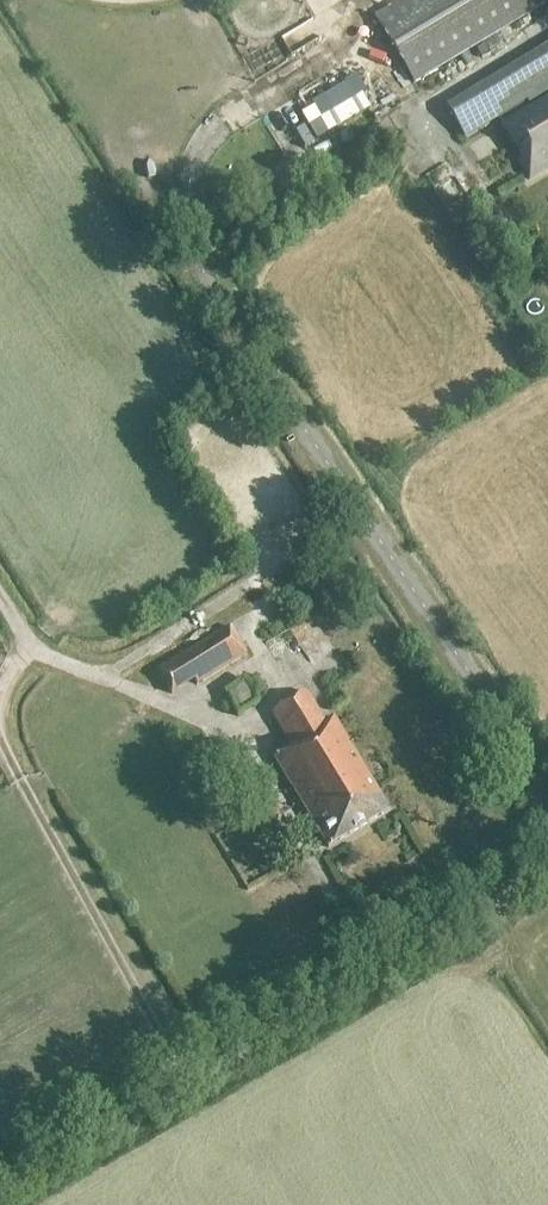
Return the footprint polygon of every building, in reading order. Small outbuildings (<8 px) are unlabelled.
[(374,18),(413,83),(547,1),(547,0),(404,0),(374,18)] [(306,41),(342,21),(334,8),(299,27),(306,41)] [(505,67),(499,54),(463,72),(488,119),(547,88),(547,45),(505,67)] [(344,101),(352,117),(398,95),(390,79),(344,101)] [(501,127),(511,143),(507,145),(529,180),(547,168),(547,99),(501,127)] [(482,162),(505,186),(516,175),(493,151),(482,162)] [(280,189),(297,178),(288,164),(271,175),(280,189)] [(245,655),(229,627),(179,657),(196,685),(245,655)] [(328,848),(389,811),(332,718),(324,724),(306,693),(271,714),(289,745),(288,746),(290,749),(273,759),(328,848)]
